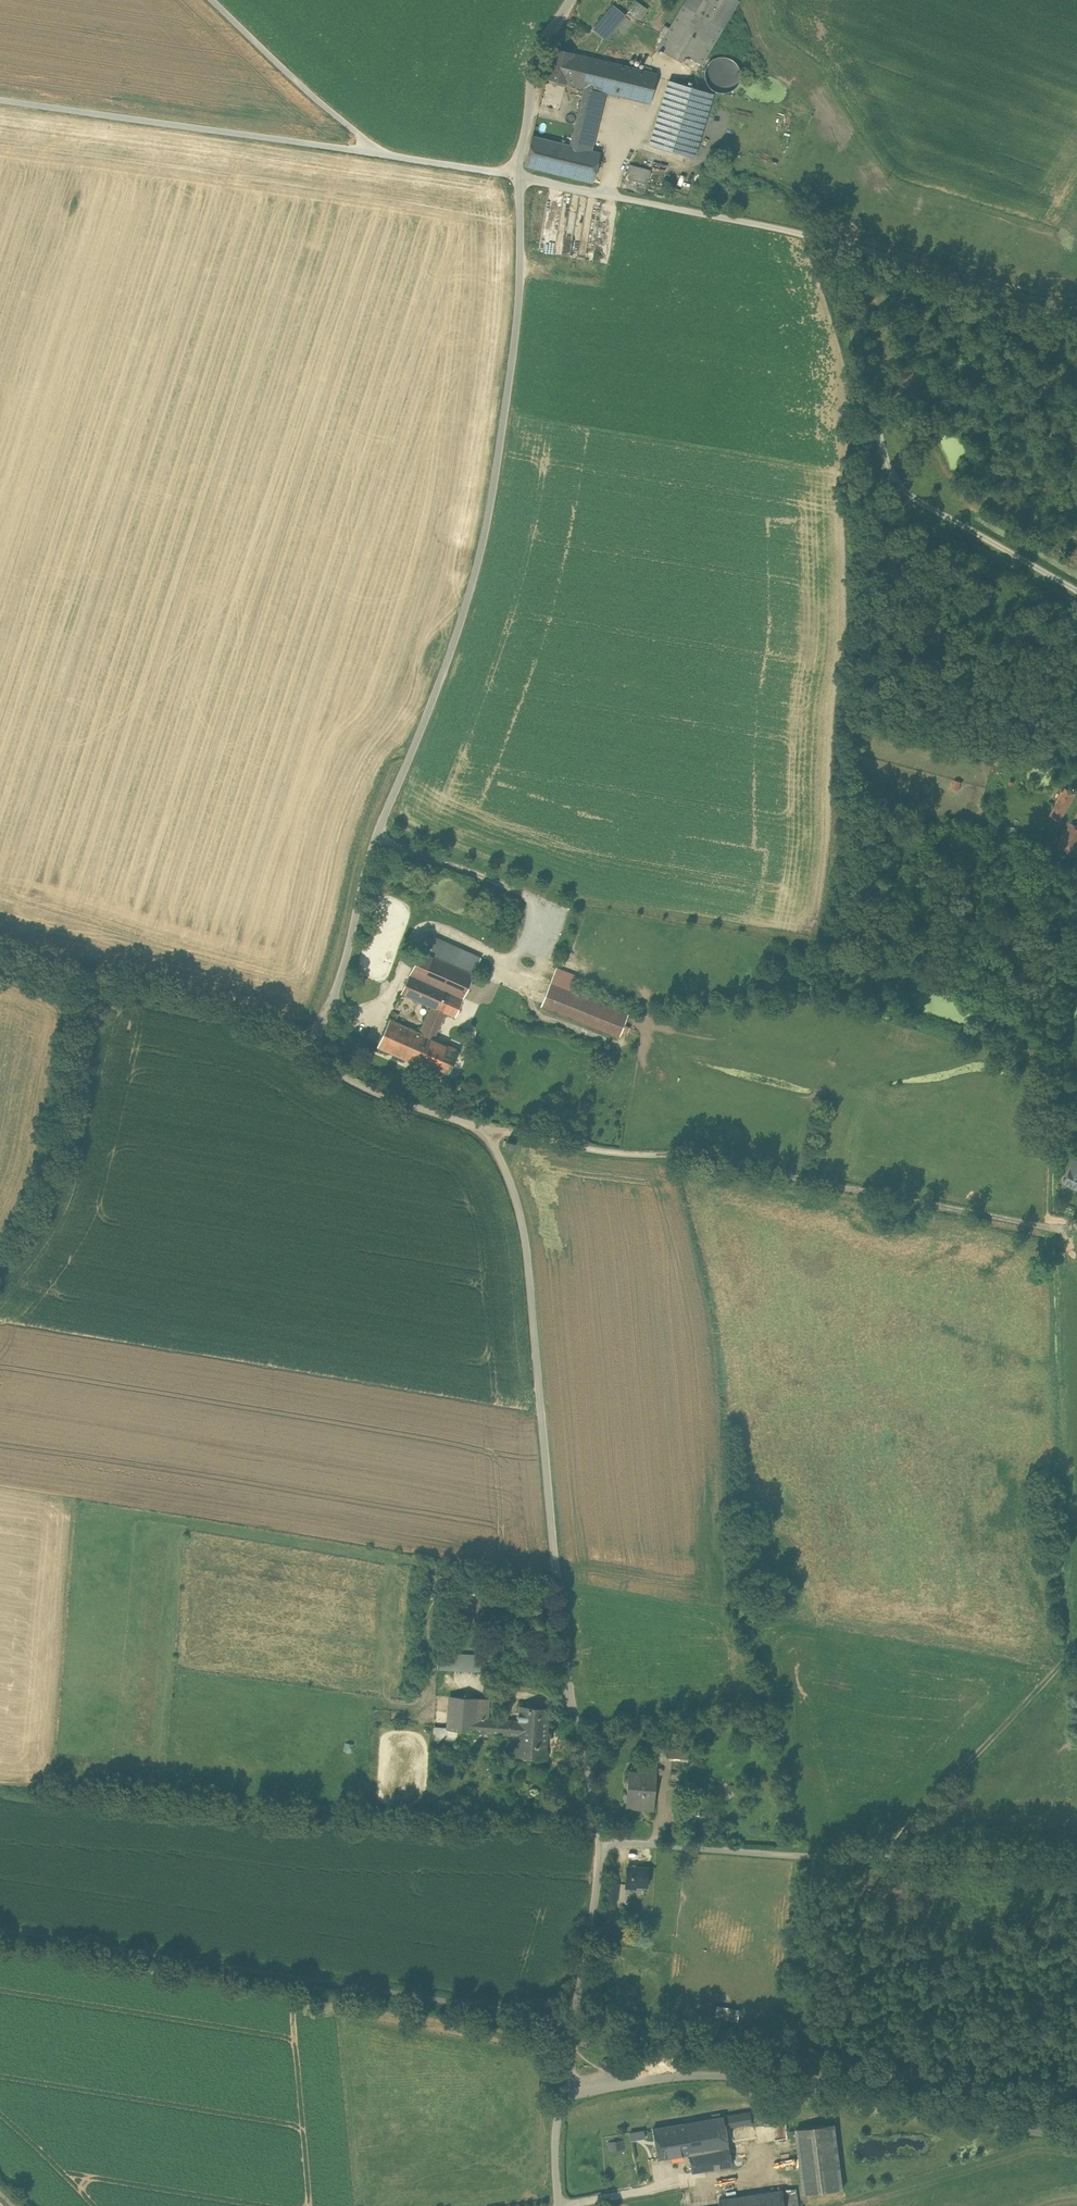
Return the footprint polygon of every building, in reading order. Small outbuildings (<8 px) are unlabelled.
[(640,18),(648,7),(639,0),(636,0),(629,10),(640,18)] [(658,48),(681,62),(686,55),(701,64),(739,0),(687,0),(658,48)] [(614,6),(595,30),(605,38),(619,20),(628,27),(633,21),(614,6)] [(660,44),(661,40),(660,36),(656,34),(652,36),(650,40),(652,44),(656,45),(660,44)] [(592,57),(574,53),(574,52),(553,47),(546,78),(566,83),(585,87),(592,57)] [(740,81),(741,73),(740,66),(735,60),(729,57),(722,55),(715,57),(709,61),(705,67),(704,74),(706,81),(710,87),(716,91),(723,92),(730,91),(736,87),(740,81)] [(657,73),(592,57),(585,87),(606,92),(650,103),(657,73)] [(699,90),(669,81),(656,123),(686,132),(699,90)] [(606,92),(585,87),(575,125),(570,145),(591,150),(606,92)] [(686,132),(680,152),(694,156),(713,94),(699,90),(686,132)] [(686,132),(656,123),(650,143),(680,152),(686,132)] [(600,152),(591,150),(570,145),(554,141),(532,136),(525,165),(593,182),(594,179),(600,152)] [(651,170),(630,164),(626,178),(647,184),(651,170)] [(593,253),(593,237),(556,236),(556,237),(540,237),(540,254),(591,254),(591,253),(593,253)] [(999,749),(995,766),(1005,769),(1009,751),(999,749)] [(962,781),(955,779),(953,788),(959,790),(962,781)] [(1066,788),(1050,815),(1060,821),(1076,794),(1072,792),(1066,788)] [(1068,821),(1067,825),(1057,846),(1076,854),(1076,853),(1076,825),(1068,821)] [(458,948),(428,934),(421,950),(451,963),(458,948)] [(481,958),(458,948),(451,963),(474,973),(481,958)] [(451,963),(421,950),(410,975),(451,993),(463,999),(474,973),(451,963)] [(558,966),(550,984),(571,992),(578,974),(558,966)] [(451,993),(410,975),(402,994),(435,1008),(443,1012),(451,993)] [(571,992),(550,984),(542,1005),(620,1036),(628,1015),(571,992)] [(463,999),(451,993),(443,1012),(446,1013),(455,1017),(463,999)] [(423,1034),(434,1039),(446,1013),(443,1012),(435,1008),(423,1034)] [(394,1012),(390,1020),(396,1022),(399,1015),(394,1012)] [(434,1039),(423,1034),(396,1022),(390,1020),(378,1047),(447,1078),(459,1050),(434,1039)] [(575,1098),(564,1094),(560,1105),(571,1108),(575,1098)] [(1076,1160),(1065,1182),(1076,1188),(1076,1160)] [(468,1589),(468,1596),(489,1597),(490,1590),(468,1589)] [(438,1667),(481,1670),(482,1656),(439,1653),(438,1667)] [(477,1698),(450,1696),(448,1727),(448,1729),(461,1730),(475,1731),(476,1719),(477,1707),(477,1698)] [(477,1707),(489,1708),(490,1699),(477,1698),(477,1707)] [(488,1719),(476,1719),(475,1731),(475,1732),(518,1735),(516,1755),(545,1758),(549,1709),(520,1707),(519,1721),(488,1719)] [(489,1708),(477,1707),(476,1719),(488,1719),(489,1708)] [(461,1741),(461,1730),(448,1729),(448,1731),(447,1740),(448,1740),(461,1741)] [(447,1740),(448,1731),(434,1730),(433,1740),(448,1742),(448,1740),(447,1740)] [(689,1749),(668,1748),(668,1756),(688,1757),(689,1749)] [(633,1784),(631,1804),(653,1805),(656,1776),(657,1776),(657,1774),(660,1774),(661,1772),(663,1772),(663,1770),(661,1769),(660,1767),(657,1767),(657,1764),(643,1763),(643,1774),(630,1773),(629,1783),(633,1784)] [(690,1809),(677,1808),(676,1825),(689,1826),(690,1809)] [(711,1810),(700,1810),(700,1820),(711,1820),(711,1810)] [(946,1828),(949,1824),(949,1820),(946,1816),(936,1817),(933,1820),(933,1825),(936,1828),(946,1828)] [(631,1867),(628,1866),(627,1885),(637,1886),(647,1886),(648,1867),(639,1867),(631,1867)] [(610,1881),(608,1902),(616,1903),(618,1882),(610,1881)] [(707,2015),(741,2021),(743,2009),(709,2003),(707,2015)] [(749,2112),(723,2117),(725,2128),(751,2124),(749,2112)] [(723,2117),(684,2123),(689,2153),(692,2171),(732,2164),(725,2128),(723,2117)] [(684,2123),(653,2128),(658,2159),(689,2153),(684,2123)] [(835,2124),(797,2129),(805,2194),(842,2189),(835,2124)] [(623,2139),(608,2140),(608,2149),(624,2148),(623,2139)] [(783,2190),(786,2205),(799,2205),(797,2188),(783,2190)] [(720,2205),(786,2205),(783,2190),(719,2199),(720,2205)]
